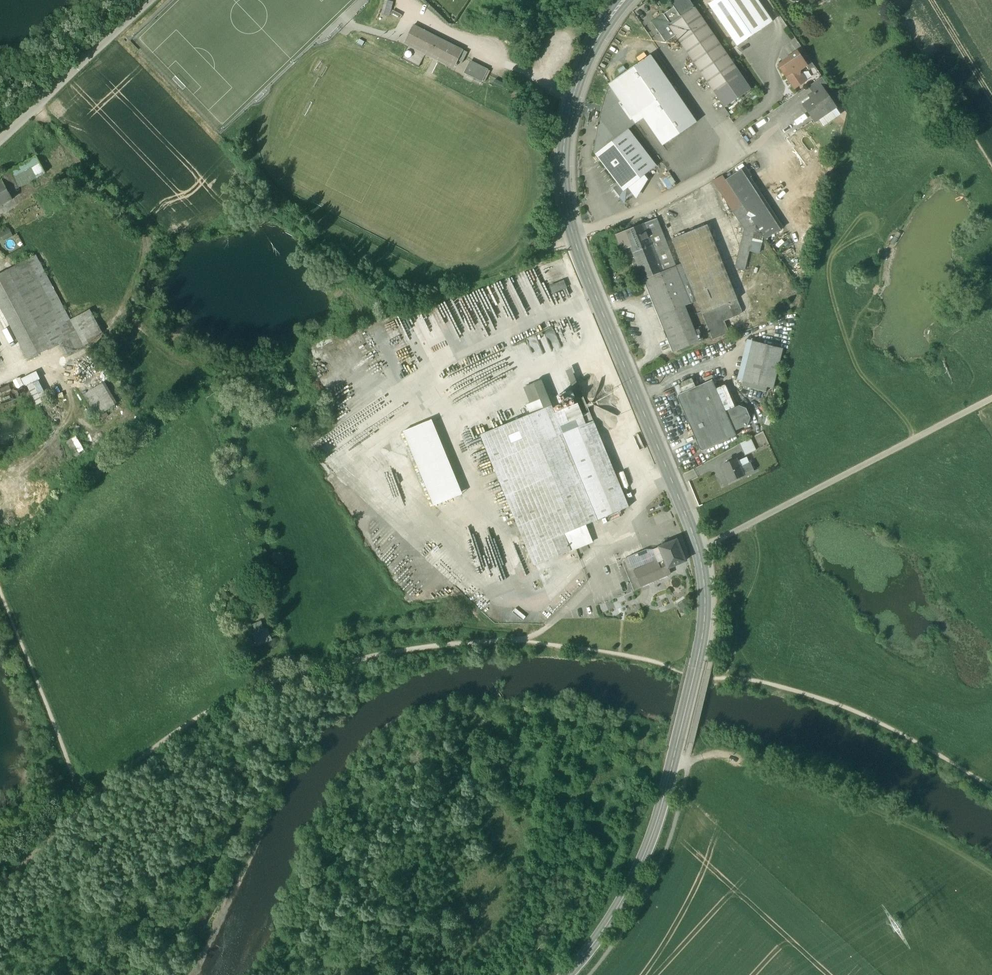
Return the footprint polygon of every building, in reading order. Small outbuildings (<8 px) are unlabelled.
[(383,13),(392,16),(396,2),(390,0),(387,0),(383,13)] [(689,0),(676,0),(671,3),(674,7),(675,6),(682,17),(694,8),(692,5),(689,0)] [(709,5),(737,46),(767,26),(749,0),(716,0),(709,5)] [(700,7),(697,1),(692,5),(694,8),(696,10),(700,7)] [(674,7),(652,22),(666,42),(676,35),(669,26),(682,17),(675,6),(674,7)] [(682,17),(669,26),(676,35),(697,66),(723,49),(696,10),(694,8),(682,17)] [(464,49),(418,26),(410,41),(456,65),(464,49)] [(723,49),(697,66),(725,107),(751,89),(723,49)] [(797,52),(789,58),(789,63),(787,64),(785,63),(780,66),(795,89),(805,82),(800,74),(801,70),(806,66),(807,66),(803,60),(797,52)] [(651,55),(609,84),(633,118),(640,112),(674,89),(651,55)] [(815,67),(808,56),(803,60),(807,66),(806,66),(809,71),(815,67)] [(488,69),(472,61),(467,71),(483,79),(488,69)] [(822,78),(809,86),(814,93),(822,88),(827,85),(822,78)] [(633,118),(609,84),(610,85),(607,90),(604,99),(602,109),(600,119),(597,131),(594,152),(596,155),(629,130),(629,129),(636,124),(633,118)] [(814,93),(810,96),(812,99),(804,105),(815,121),(836,108),(822,88),(814,93)] [(697,122),(674,89),(640,112),(650,126),(658,121),(671,140),(697,122)] [(629,130),(596,155),(619,184),(624,191),(630,187),(657,166),(629,130)] [(0,175),(0,176),(3,182),(9,193),(46,174),(36,156),(0,175)] [(746,167),(726,180),(732,190),(750,178),(752,177),(746,167)] [(722,175),(713,180),(744,229),(738,257),(748,259),(756,226),(732,190),(726,180),(722,175)] [(750,178),(732,190),(756,226),(764,239),(782,227),(750,178)] [(0,183),(0,206),(12,200),(9,193),(3,182),(0,183)] [(624,191),(619,184),(613,188),(620,198),(625,198),(634,192),(630,187),(624,191)] [(657,219),(644,224),(663,272),(676,266),(667,242),(657,219)] [(643,224),(616,235),(620,244),(628,240),(642,274),(649,271),(651,277),(663,272),(644,224),(643,224)] [(708,225),(672,239),(682,264),(690,283),(702,314),(728,304),(737,300),(738,300),(708,225)] [(35,256),(28,259),(32,267),(39,263),(35,256)] [(748,259),(738,257),(735,267),(745,269),(748,259)] [(37,276),(32,267),(28,259),(0,275),(0,307),(29,361),(60,343),(65,340),(60,331),(65,329),(37,276)] [(69,321),(39,263),(32,267),(37,276),(65,329),(60,331),(65,340),(76,335),(69,321)] [(682,264),(676,266),(684,285),(690,283),(682,264)] [(676,266),(663,272),(651,277),(644,280),(659,317),(685,306),(692,304),(684,285),(676,266)] [(564,281),(551,286),(553,292),(566,287),(564,281)] [(737,300),(728,304),(734,317),(740,315),(740,314),(741,313),(742,311),(742,310),(738,300),(737,300)] [(728,304),(702,314),(713,340),(730,333),(725,321),(734,318),(734,317),(728,304)] [(685,306),(659,317),(673,353),(699,342),(694,329),(685,306)] [(90,310),(69,321),(76,334),(78,334),(83,345),(102,335),(101,334),(103,333),(90,310)] [(706,340),(701,327),(694,329),(699,342),(706,340)] [(83,345),(78,334),(76,334),(76,335),(65,340),(60,343),(67,356),(84,346),(83,345)] [(784,348),(753,341),(744,382),(774,389),(784,348)] [(575,368),(569,370),(575,383),(581,381),(575,368)] [(36,372),(20,380),(27,393),(22,396),(29,409),(48,400),(38,380),(40,379),(36,372)] [(105,382),(82,395),(99,416),(116,406),(115,405),(117,403),(105,382)] [(713,382),(677,397),(700,452),(736,437),(735,433),(746,428),(749,420),(747,412),(739,409),(727,414),(713,382)] [(13,394),(12,386),(0,389),(0,397),(13,394)] [(583,395),(561,404),(572,430),(594,421),(588,407),(592,405),(591,402),(587,404),(583,395)] [(572,430),(563,434),(551,405),(481,433),(536,565),(593,541),(586,524),(629,507),(597,430),(598,430),(594,421),(572,430)] [(462,494),(432,420),(403,431),(434,506),(462,494)] [(77,435),(65,443),(77,460),(88,452),(77,435)] [(751,438),(740,443),(746,455),(756,450),(751,438)] [(730,462),(722,465),(730,482),(744,476),(740,466),(737,459),(733,460),(730,462)] [(750,461),(740,466),(744,476),(754,471),(750,461)] [(677,540),(659,546),(664,558),(668,568),(668,567),(685,561),(677,540)] [(664,558),(659,546),(653,549),(655,556),(653,558),(655,562),(664,558)] [(644,566),(639,553),(628,557),(630,561),(634,571),(644,566)] [(644,566),(634,571),(638,581),(640,586),(671,574),(668,567),(668,568),(664,558),(655,562),(644,566)] [(630,561),(622,564),(630,584),(638,581),(634,571),(630,561)] [(267,630),(254,634),(257,642),(265,640),(265,642),(271,640),(267,630)]
